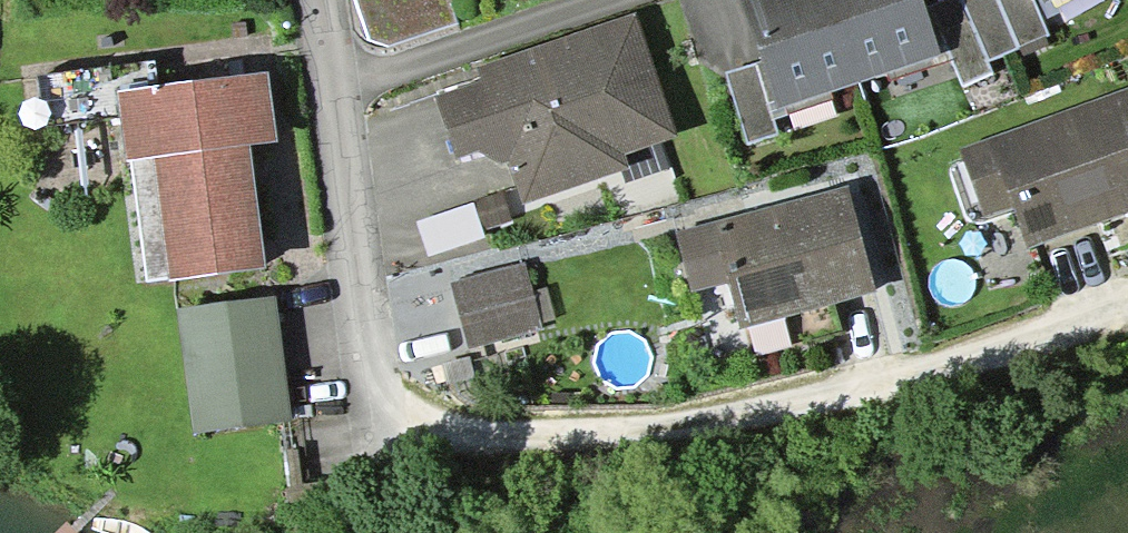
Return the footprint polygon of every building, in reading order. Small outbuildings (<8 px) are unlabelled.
[(451,0),(355,0),(372,44),(393,58),(463,30),(451,0)] [(747,3),(785,115),(945,61),(925,0),(757,0),(747,3)] [(985,68),(1049,41),(1031,0),(956,0),(985,68)] [(636,30),(487,73),(493,92),(449,104),(463,153),(467,166),(489,160),(531,210),(631,181),(625,161),(670,148),(636,30)] [(753,72),(722,81),(744,153),(775,144),(753,72)] [(125,101),(135,170),(161,166),(179,292),(271,279),(254,158),(287,153),(276,80),(125,101)] [(963,158),(988,229),(1019,218),(1030,251),(1127,218),(1127,101),(963,158)] [(847,193),(686,240),(702,294),(734,294),(746,337),(878,299),(847,193)] [(414,227),(425,261),(483,242),(472,208),(414,227)] [(528,273),(447,287),(453,326),(473,350),(539,339),(528,273)] [(300,303),(198,315),(214,441),(316,429),(300,303)]
